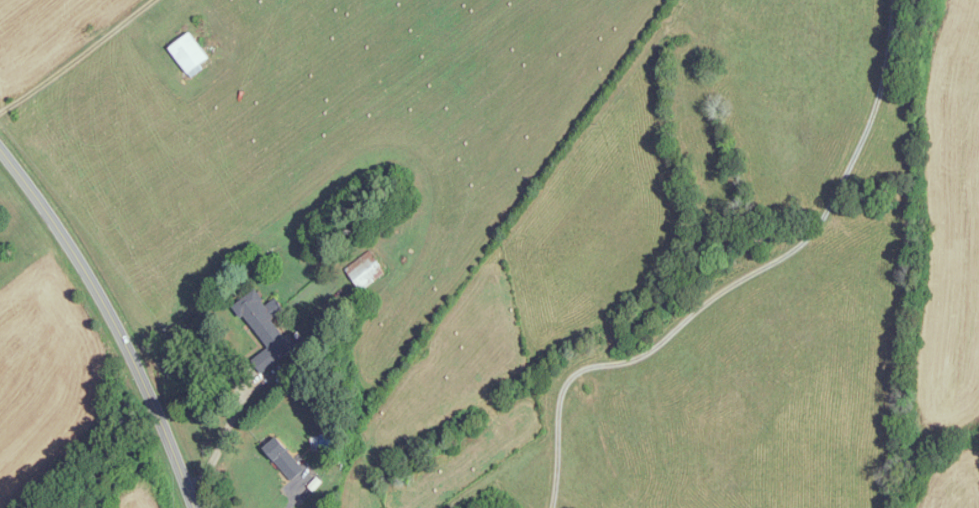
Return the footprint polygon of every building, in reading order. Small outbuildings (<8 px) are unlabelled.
[(188,74),(208,58),(189,32),(168,48),(188,74)] [(360,290),(386,272),(370,250),(344,269),(360,290)] [(234,305),(267,349),(251,360),(261,374),(295,349),(272,318),(283,309),(275,298),(266,305),(255,289),(234,305)] [(289,481),(303,470),(276,437),(263,448),(289,481)]
